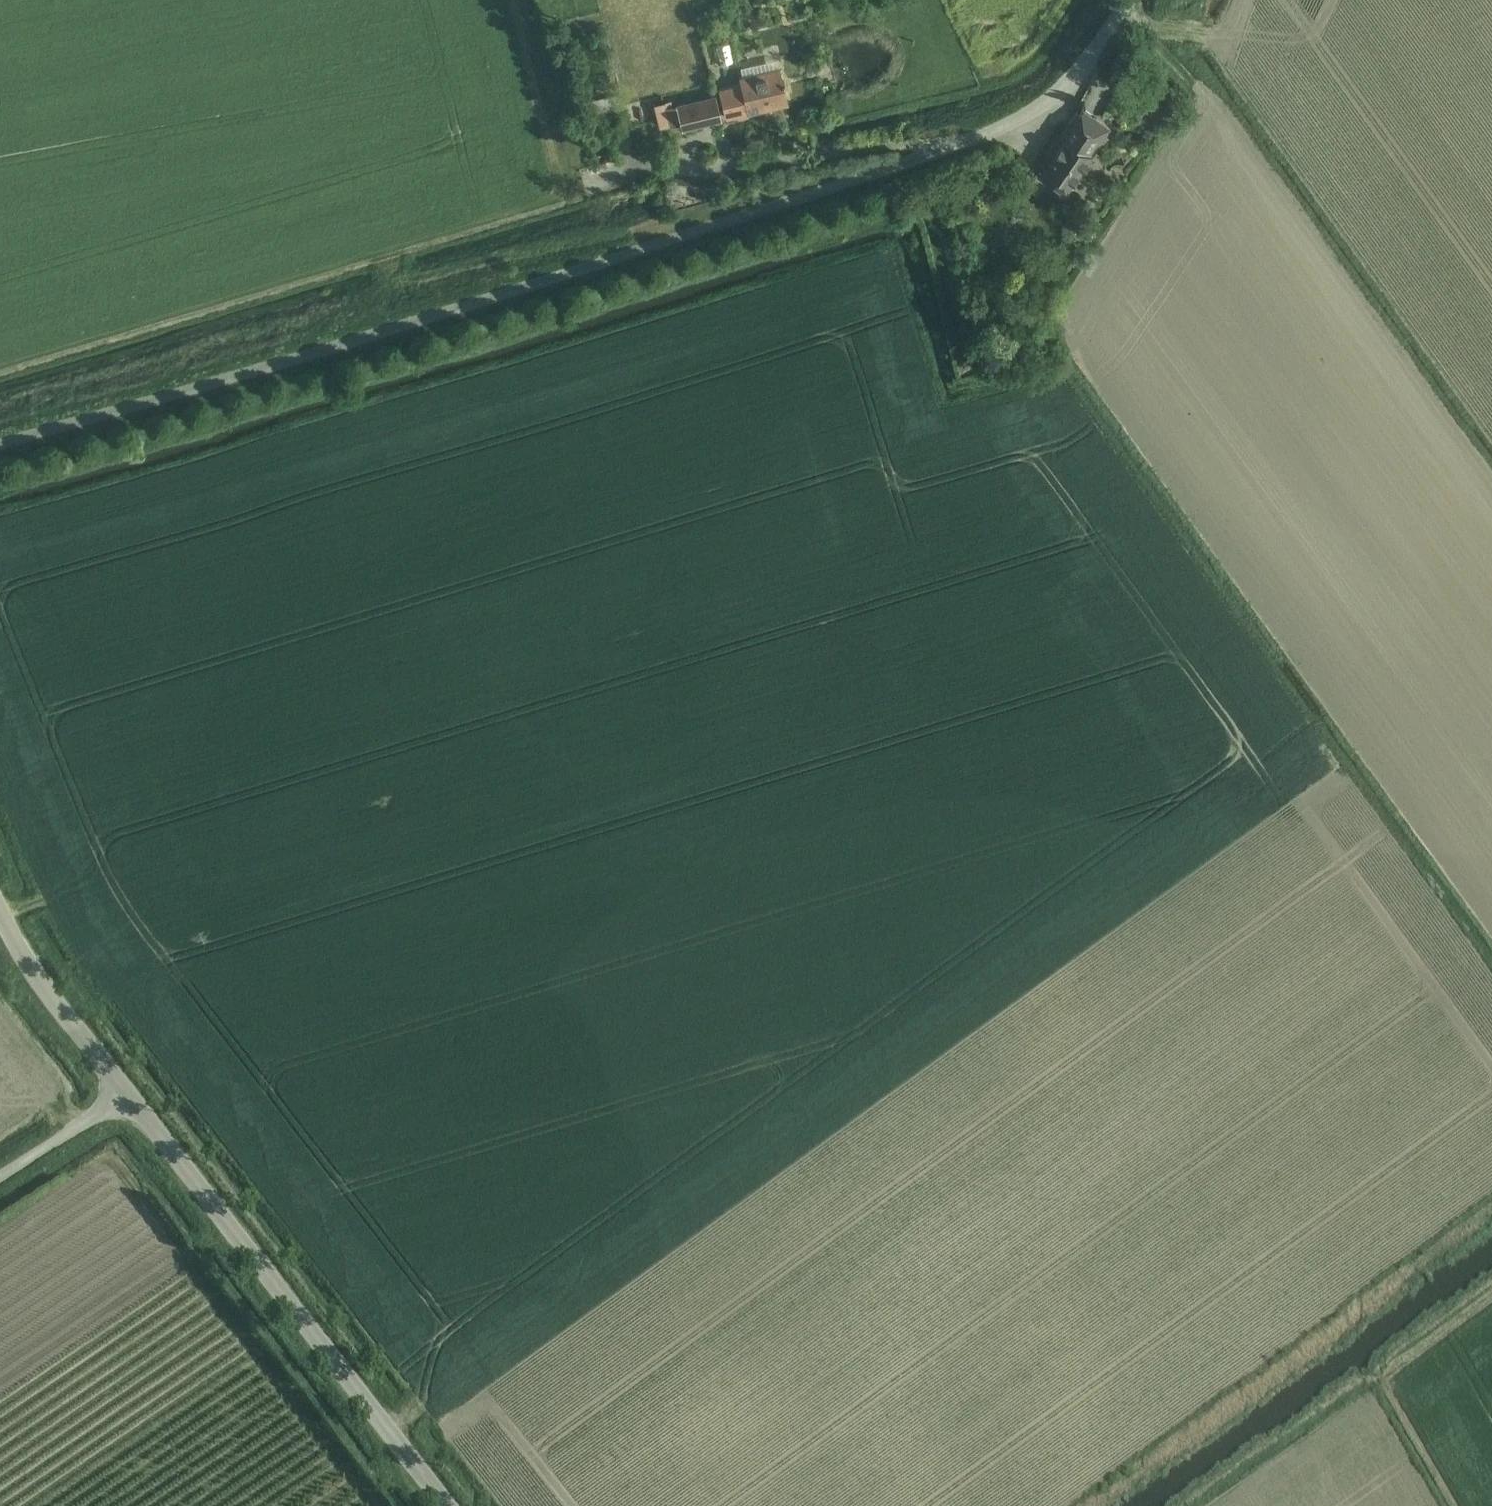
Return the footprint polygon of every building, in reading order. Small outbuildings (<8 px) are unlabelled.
[(725,119),(747,114),(787,105),(778,69),(739,79),(740,85),(718,91),(725,119)] [(681,130),(720,121),(714,97),(675,106),(674,102),(671,103),(669,98),(652,102),(657,125),(678,120),(681,130)] [(1092,153),(1110,121),(1079,105),(1061,137),(1066,140),(1063,143),(1058,150),(1059,151),(1049,166),(1063,175),(1056,185),(1067,193),(1085,165),(1087,166),(1091,159),(1090,158),(1093,154),(1092,153)]
